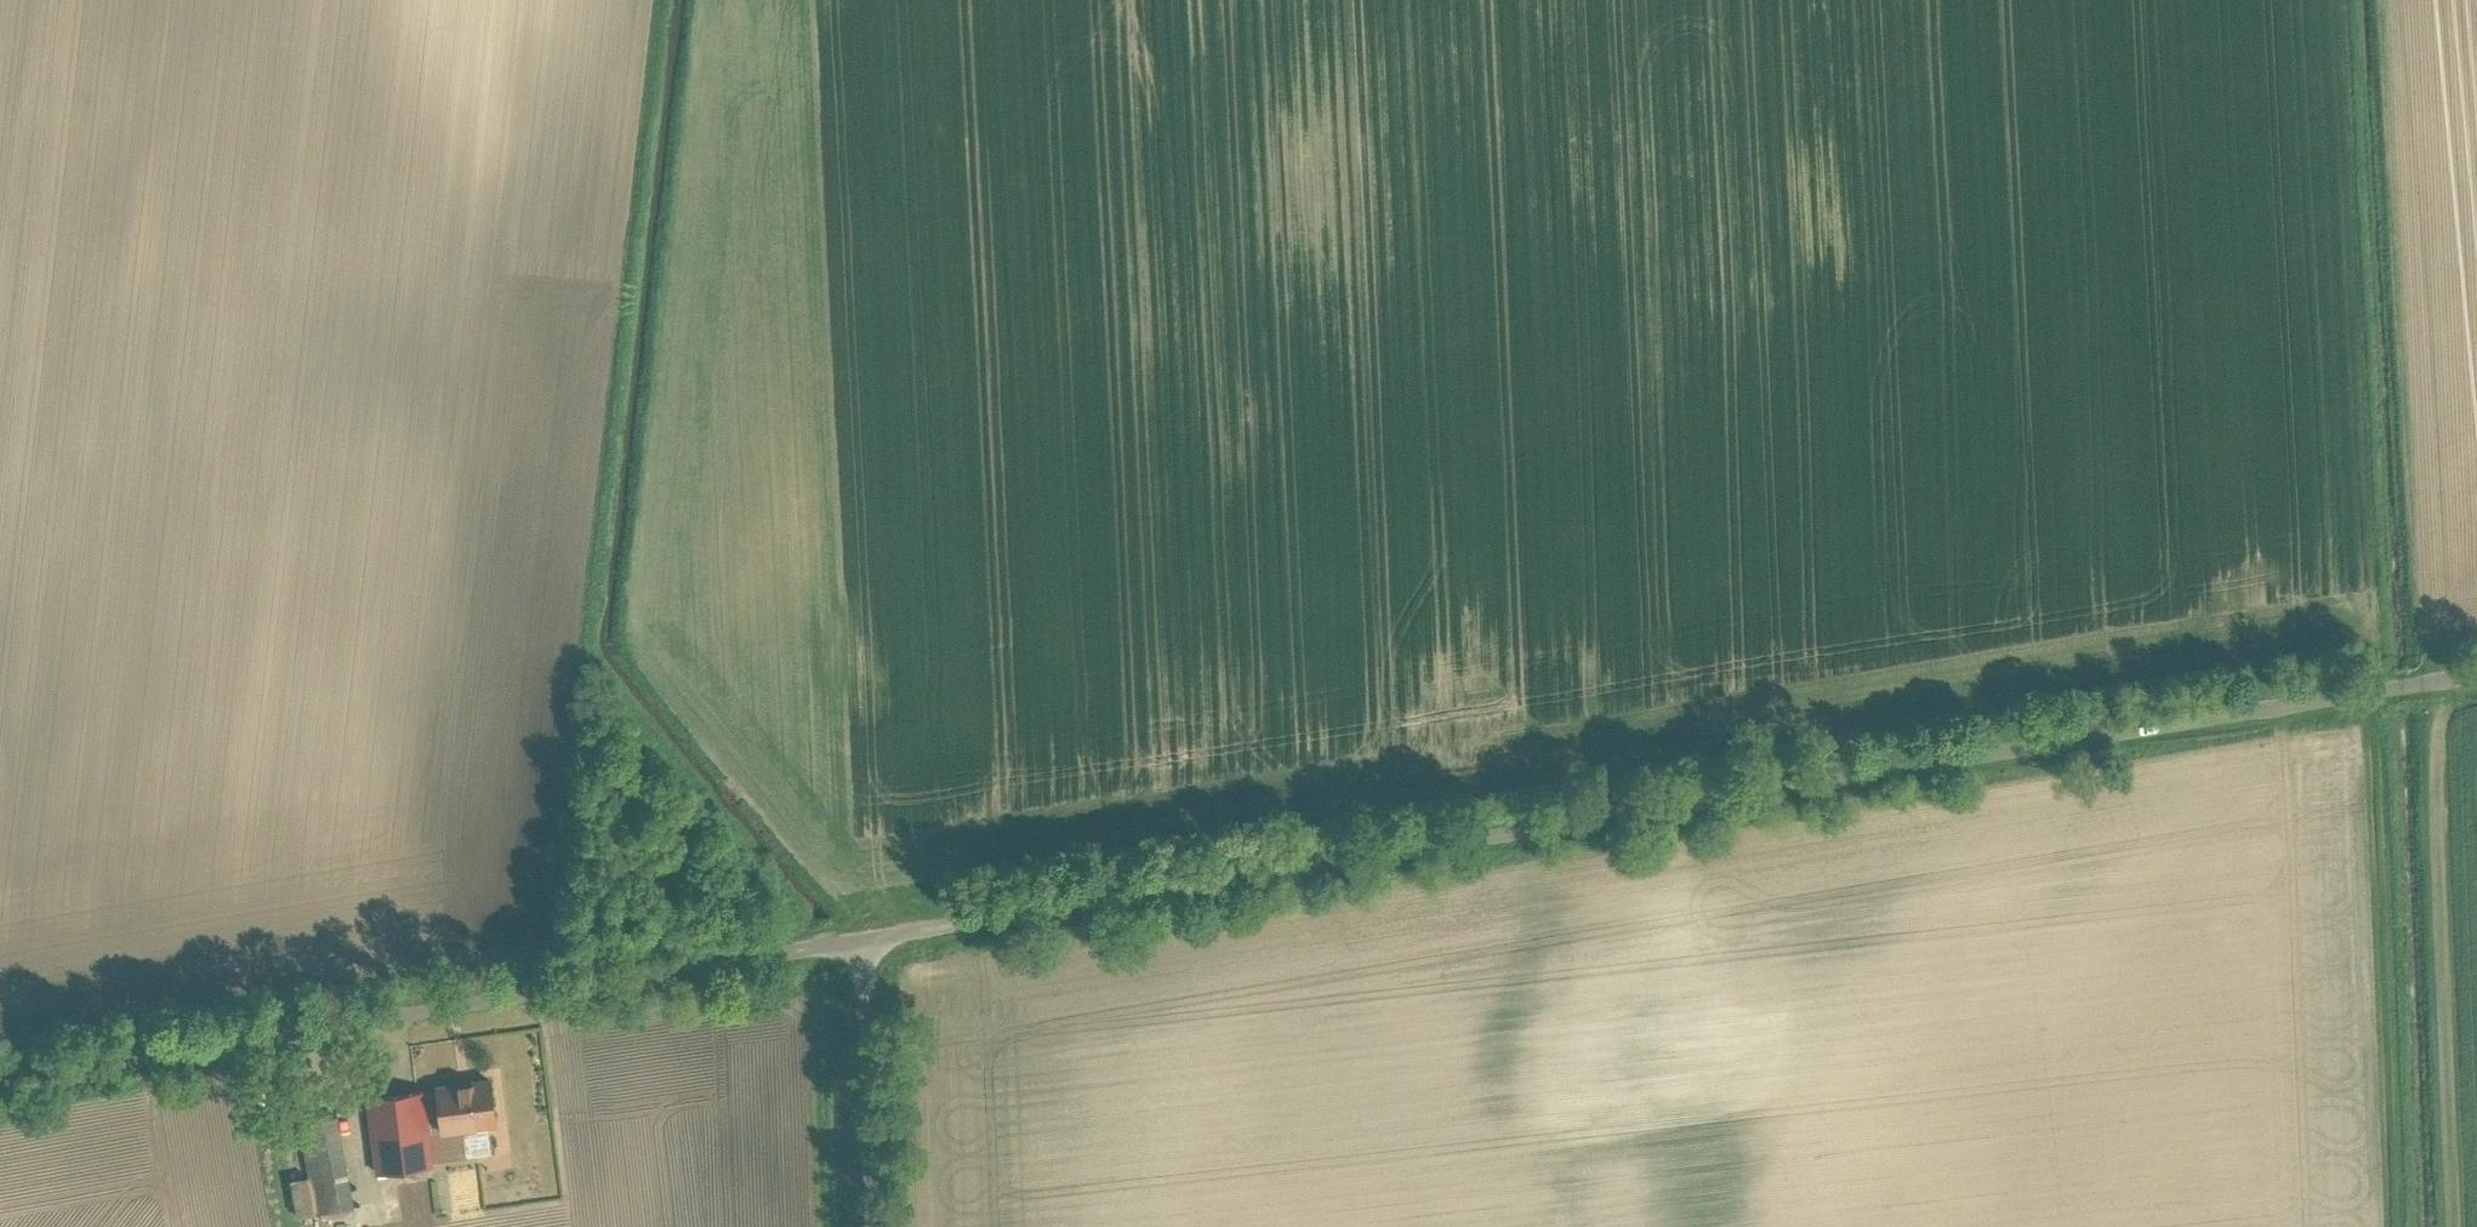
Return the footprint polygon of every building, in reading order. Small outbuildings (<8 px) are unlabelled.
[(492,1076),(435,1083),(441,1132),(498,1124),(492,1076)] [(427,1089),(366,1096),(375,1174),(436,1167),(427,1089)] [(355,1206),(339,1113),(299,1120),(316,1213),(355,1206)]
